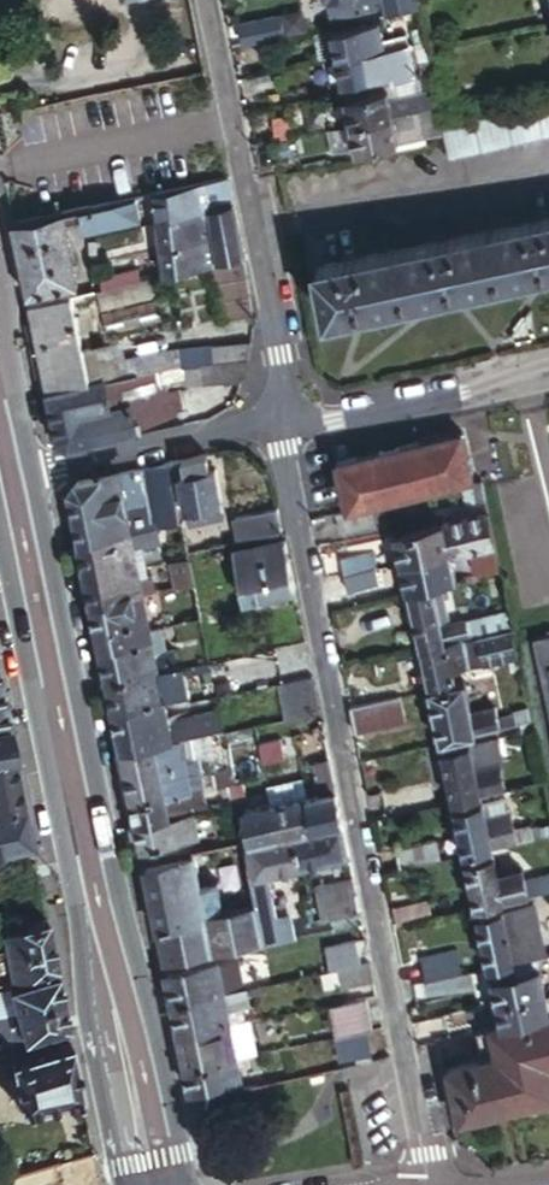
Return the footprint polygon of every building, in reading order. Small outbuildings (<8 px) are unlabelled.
[(413,0),(325,0),(328,18),(360,12),(358,2),(365,0),(366,8),(381,5),(383,12),(414,6),(413,0)] [(335,55),(378,46),(374,22),(331,31),(335,55)] [(412,74),(406,40),(378,46),(335,55),(340,81),(383,72),(385,79),(412,74)] [(421,108),(435,105),(428,71),(414,73),(421,108)] [(343,96),(347,122),(412,110),(410,104),(403,105),(402,99),(388,101),(386,88),(343,96)] [(439,121),(444,151),(548,130),(548,98),(439,121)] [(412,110),(347,122),(352,147),(395,139),(393,127),(407,124),(405,117),(413,116),(412,110)] [(135,218),(137,225),(153,221),(230,204),(225,179),(222,179),(131,197),(135,218)] [(59,211),(62,228),(90,227),(135,218),(131,197),(59,211)] [(153,221),(158,245),(235,228),(230,204),(153,221)] [(22,268),(68,258),(62,228),(59,211),(12,221),(22,268)] [(330,323),(331,331),(548,288),(548,226),(319,271),(330,323)] [(235,228),(158,245),(163,273),(240,256),(235,228)] [(22,268),(27,293),(73,283),(68,258),(22,268)] [(218,325),(250,319),(250,314),(241,260),(208,266),(218,325)] [(96,276),(99,287),(136,279),(133,268),(96,276)] [(29,302),(47,388),(126,371),(121,349),(104,352),(103,344),(86,348),(85,343),(79,344),(68,294),(29,302)] [(174,295),(102,312),(107,335),(180,317),(174,295)] [(216,361),(245,358),(247,355),(248,337),(213,345),(216,361)] [(202,381),(239,376),(243,363),(245,358),(216,361),(201,362),(202,381)] [(126,371),(47,388),(57,438),(69,445),(183,420),(176,389),(163,392),(157,365),(126,371)] [(418,440),(429,487),(471,477),(461,431),(418,440)] [(418,440),(337,458),(347,504),(429,487),(418,440)] [(208,467),(206,452),(168,460),(171,479),(179,477),(188,521),(213,516),(210,502),(218,500),(212,466),(208,467)] [(156,527),(181,523),(171,479),(168,460),(144,466),(156,527)] [(127,533),(154,528),(156,527),(144,466),(115,472),(127,533)] [(69,489),(80,542),(127,533),(115,472),(74,480),(69,489)] [(478,480),(482,496),(497,494),(493,477),(478,480)] [(210,502),(213,516),(221,514),(218,500),(210,502)] [(376,502),(334,511),(338,531),(380,521),(376,502)] [(238,541),(283,531),(277,505),(233,514),(238,541)] [(475,547),(492,544),(485,512),(443,521),(448,548),(449,552),(475,547)] [(392,532),(398,559),(448,548),(443,521),(392,532)] [(86,576),(134,566),(130,549),(157,543),(154,528),(127,533),(80,542),(86,576)] [(233,598),(293,585),(284,537),(222,550),(233,598)] [(497,567),(492,544),(475,547),(480,570),(497,567)] [(398,559),(405,586),(428,581),(454,576),(449,552),(448,548),(398,559)] [(181,561),(188,559),(187,552),(180,555),(181,561)] [(327,575),(357,569),(353,552),(324,558),(327,575)] [(92,604),(140,593),(135,573),(134,566),(86,576),(92,604)] [(361,588),(357,569),(327,575),(331,594),(361,588)] [(135,573),(140,593),(152,591),(148,570),(135,573)] [(418,647),(510,628),(506,609),(437,623),(428,581),(405,586),(418,647)] [(181,624),(201,619),(193,582),(173,586),(181,624)] [(99,640),(147,631),(140,593),(92,604),(99,640)] [(516,655),(510,628),(418,647),(427,689),(453,684),(450,669),(516,655)] [(99,640),(107,679),(176,666),(172,649),(151,653),(147,631),(99,640)] [(193,651),(195,658),(203,656),(201,649),(193,651)] [(114,715),(162,706),(160,699),(186,695),(180,665),(176,666),(107,679),(114,715)] [(284,719),(318,716),(315,677),(281,680),(284,719)] [(439,740),(512,724),(510,716),(496,719),(494,708),(469,713),(462,682),(453,684),(427,689),(439,740)] [(348,710),(354,740),(402,730),(395,700),(348,710)] [(121,749),(180,737),(219,729),(215,711),(165,720),(162,706),(114,715),(121,749)] [(8,751),(0,709),(0,753),(8,751)] [(516,712),(518,719),(525,718),(524,711),(516,712)] [(165,797),(191,791),(180,737),(121,749),(131,799),(164,793),(165,797)] [(452,798),(504,788),(499,763),(502,762),(497,739),(442,751),(452,798)] [(12,770),(8,751),(0,753),(0,772),(12,770)] [(314,826),(341,821),(328,760),(314,763),(320,794),(308,796),(314,826)] [(18,799),(12,770),(0,772),(0,803),(18,799)] [(276,834),(293,831),(314,826),(308,796),(305,781),(267,789),(270,804),(276,834)] [(136,823),(196,812),(191,791),(165,797),(164,793),(131,799),(136,823)] [(26,840),(18,799),(0,803),(0,845),(26,840)] [(465,853),(529,840),(525,821),(509,825),(506,811),(483,815),(480,801),(455,806),(465,853)] [(244,809),(250,840),(276,834),(270,804),(244,809)] [(136,823),(141,846),(200,835),(196,812),(136,823)] [(293,831),(299,863),(347,854),(341,821),(314,826),(293,831)] [(538,838),(546,837),(544,827),(536,829),(538,838)] [(264,870),(299,863),(293,831),(276,834),(250,840),(260,891),(268,889),(264,870)] [(390,846),(395,868),(431,861),(426,838),(390,846)] [(144,864),(158,932),(207,923),(206,917),(192,848),(175,852),(175,858),(144,864)] [(548,890),(548,884),(548,879),(548,877),(523,882),(520,868),(496,873),(492,855),(467,860),(477,905),(548,890)] [(321,917),(359,909),(352,876),(315,883),(321,917)] [(392,904),(396,922),(429,915),(425,897),(392,904)] [(158,932),(164,961),(263,942),(256,906),(206,917),(207,923),(158,932)] [(478,913),(489,964),(540,953),(538,942),(530,943),(526,923),(509,926),(504,908),(478,913)] [(42,915),(0,927),(0,943),(9,974),(51,963),(42,915)] [(417,954),(422,978),(460,970),(454,946),(417,954)] [(165,967),(172,1001),(221,991),(220,987),(240,984),(235,959),(216,962),(215,957),(165,967)] [(340,985),(373,978),(369,963),(337,970),(340,985)] [(491,975),(496,999),(546,988),(541,965),(491,975)] [(53,969),(0,985),(0,1010),(58,993),(53,969)] [(496,999),(501,1025),(548,1014),(548,1000),(546,988),(496,999)] [(178,1032),(228,1022),(226,1012),(245,1008),(241,989),(221,991),(172,1001),(178,1032)] [(58,993),(0,1010),(0,1041),(64,1022),(58,993)] [(334,1036),(372,1028),(366,995),(328,1003),(334,1036)] [(488,1028),(495,1055),(448,1067),(461,1117),(548,1096),(548,1014),(501,1025),(488,1028)] [(185,1064),(234,1055),(228,1022),(178,1032),(185,1064)] [(20,1108),(78,1092),(67,1040),(7,1058),(20,1108)] [(192,1097),(240,1086),(234,1055),(185,1064),(192,1097)] [(95,1178),(90,1151),(55,1161),(61,1184),(67,1184),(95,1178)]
